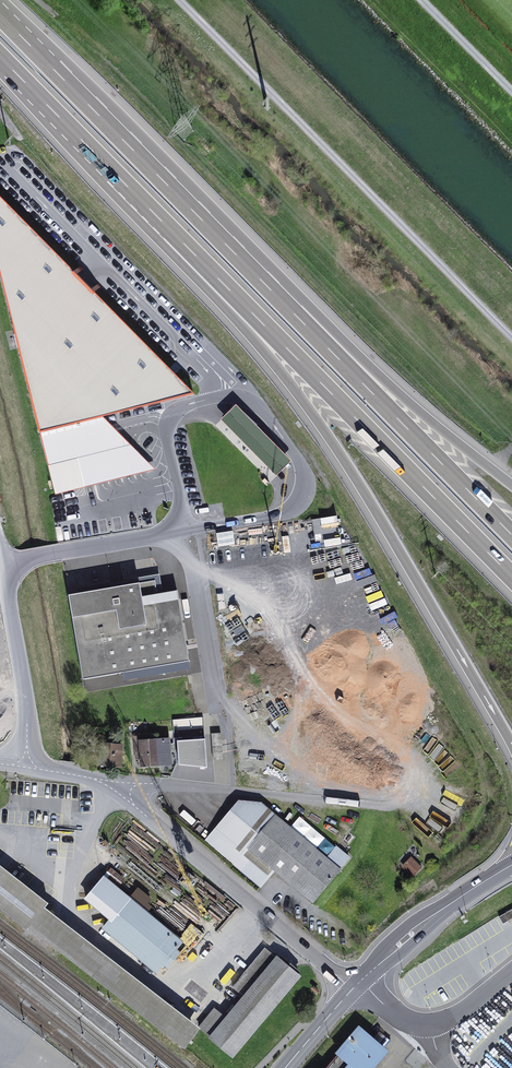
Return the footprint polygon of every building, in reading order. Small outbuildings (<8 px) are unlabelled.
[(39,433),(40,433),(103,417),(194,394),(0,198),(0,276),(39,433)] [(95,483),(154,468),(103,417),(40,433),(48,466),(89,456),(95,483)] [(95,483),(89,456),(48,466),(55,493),(95,483)] [(176,591),(163,593),(159,574),(110,583),(111,588),(155,581),(159,602),(177,599),(176,591)] [(159,602),(155,581),(111,588),(68,595),(83,679),(123,673),(189,661),(178,599),(177,599),(159,602)] [(123,673),(124,681),(190,669),(189,661),(123,673)] [(223,759),(221,733),(212,734),(213,760),(223,759)] [(142,758),(142,765),(169,763),(168,748),(170,747),(170,740),(157,741),(156,735),(135,736),(137,758),(142,758)] [(102,752),(101,762),(118,764),(119,747),(100,745),(99,751),(102,752)] [(182,754),(183,768),(202,767),(201,752),(191,753),(182,754)] [(231,814),(242,801),(237,797),(226,810),(231,814)] [(313,901),(349,858),(336,847),(326,858),(261,804),(245,802),(210,845),(260,887),(275,869),(313,901)] [(403,866),(407,870),(415,862),(411,858),(403,866)] [(413,876),(421,868),(415,862),(407,870),(413,876)] [(111,919),(129,898),(106,879),(88,900),(111,919)] [(104,928),(156,971),(181,942),(129,898),(111,919),(104,928)] [(183,1049),(200,1029),(46,906),(30,926),(183,1049)] [(499,917),(503,924),(511,919),(511,909),(499,917)] [(454,946),(465,964),(501,942),(489,924),(454,946)] [(242,976),(246,979),(268,951),(264,949),(242,976)] [(298,977),(299,976),(291,970),(276,957),(276,958),(268,951),(246,979),(242,976),(234,987),(244,996),(226,1019),(215,1010),(200,1029),(234,1056),(298,977)] [(385,1051),(378,1045),(373,1041),(359,1029),(326,1067),(370,1067),(385,1051)] [(373,1041),(378,1045),(386,1036),(381,1031),(373,1041)]
